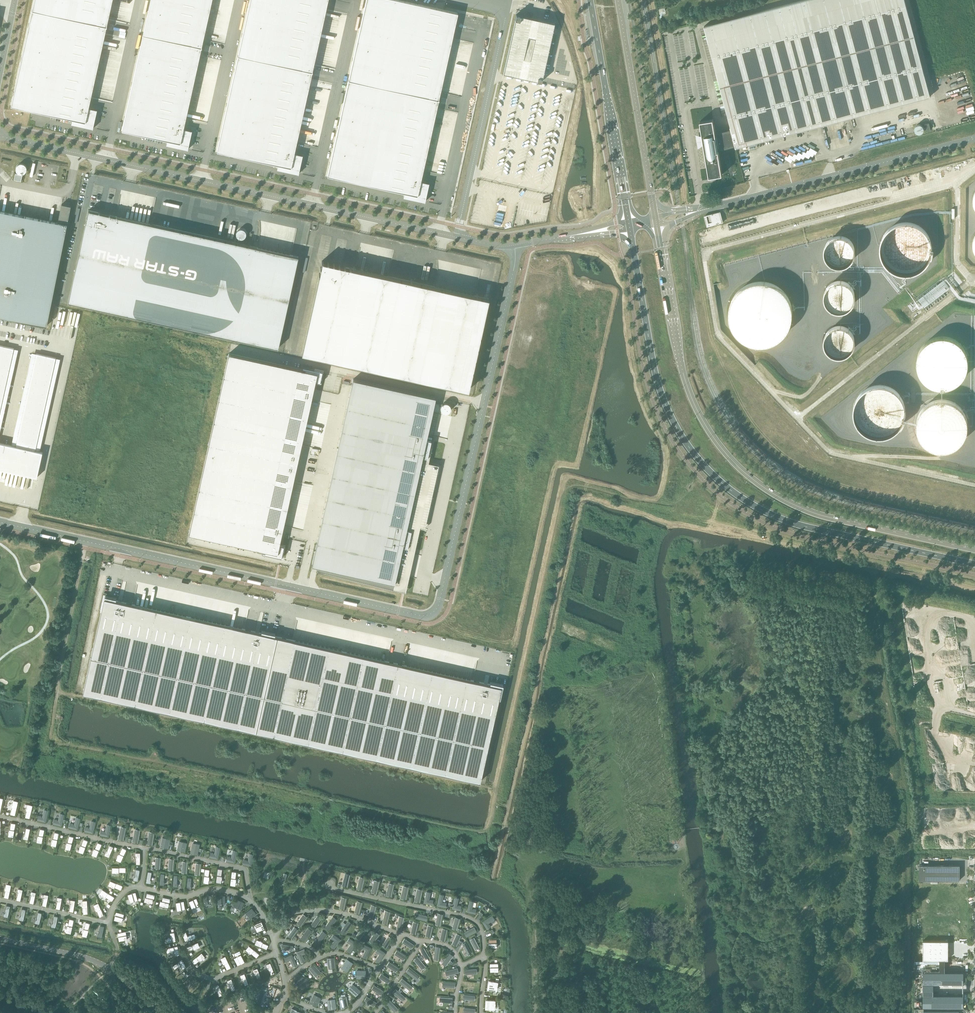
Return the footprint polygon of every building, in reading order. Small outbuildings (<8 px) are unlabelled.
[(112,0),(35,0),(32,10),(31,14),(106,31),(107,26),(107,27),(107,26),(112,0)] [(203,39),(212,0),(151,0),(142,39),(200,52),(201,47),(202,48),(202,47),(201,47),(203,39)] [(314,64),(328,0),(250,0),(237,60),(311,76),(312,72),(313,72),(312,71),(314,64)] [(452,38),(458,13),(444,9),(401,0),(366,0),(347,84),(437,104),(452,38)] [(905,0),(802,0),(704,26),(717,73),(731,126),(730,126),(731,128),(731,130),(716,134),(713,118),(700,121),(703,141),(700,141),(700,144),(704,144),(709,176),(722,174),(719,153),(718,148),(735,143),(735,145),(736,147),(805,129),(930,96),(905,0)] [(89,108),(105,34),(106,31),(31,14),(11,105),(74,119),(74,122),(93,126),(92,128),(93,128),(97,109),(96,109),(96,110),(89,108)] [(525,18),(513,15),(501,72),(507,82),(542,89),(543,84),(554,30),(555,24),(537,20),(525,18)] [(183,129),(200,55),(200,52),(142,39),(122,130),(169,140),(169,143),(188,147),(187,149),(188,149),(192,130),(191,130),(191,131),(183,129)] [(294,153),(310,79),(311,76),(237,60),(217,151),(280,165),(279,167),(298,171),(298,173),(298,174),(299,173),(303,155),(302,155),(294,153)] [(429,141),(437,107),(437,104),(347,84),(327,175),(406,193),(406,195),(425,199),(424,201),(425,202),(425,201),(429,182),(428,182),(428,183),(420,181),(429,141)] [(923,127),(923,126),(922,126),(922,125),(921,125),(920,124),(919,124),(918,124),(917,125),(916,125),(916,126),(915,126),(915,127),(914,128),(914,129),(914,130),(915,130),(915,131),(915,132),(916,132),(916,133),(917,133),(918,133),(919,134),(920,133),(921,133),(922,133),(922,132),(923,132),(923,131),(924,130),(924,129),(924,128),(923,128),(923,127)] [(739,155),(741,167),(749,166),(747,154),(739,155)] [(22,163),(21,163),(20,163),(19,164),(18,164),(17,165),(17,166),(16,167),(16,168),(16,169),(16,170),(16,171),(17,171),(17,172),(18,173),(19,173),(20,174),(21,174),(22,174),(23,174),(24,173),(25,173),(25,172),(26,172),(26,171),(26,170),(27,169),(27,168),(26,167),(26,166),(26,165),(25,165),(25,164),(24,164),(23,164),(23,163),(22,163)] [(71,206),(61,204),(58,222),(0,210),(0,316),(47,325),(67,224),(71,206)] [(298,256),(291,255),(110,215),(110,214),(109,214),(100,212),(99,212),(98,212),(88,210),(87,216),(86,217),(87,217),(86,220),(86,221),(68,302),(278,348),(298,256)] [(722,222),(719,212),(706,215),(708,226),(722,222)] [(897,222),(895,222),(894,223),(892,224),(890,225),(889,226),(888,227),(887,228),(886,229),(886,230),(885,231),(884,232),(883,233),(883,234),(882,235),(882,236),(881,238),(881,239),(880,239),(880,241),(880,243),(880,245),(879,246),(879,247),(879,248),(880,249),(880,250),(880,252),(880,253),(881,254),(881,256),(882,257),(882,259),(883,261),(884,262),(885,264),(886,265),(887,266),(888,267),(889,268),(891,269),(892,270),(894,271),(896,271),(897,272),(899,273),(900,273),(902,273),(903,274),(905,274),(906,274),(908,274),(910,274),(912,273),(913,273),(915,272),(916,272),(917,271),(919,271),(921,270),(922,269),(923,268),(924,267),(926,266),(927,265),(927,264),(928,263),(929,262),(930,260),(930,259),(931,258),(931,257),(932,256),(932,255),(932,254),(933,253),(933,252),(933,251),(933,250),(933,249),(933,248),(933,247),(933,246),(933,245),(933,244),(933,243),(933,242),(933,241),(933,240),(932,239),(932,238),(931,236),(931,235),(930,235),(930,234),(930,233),(929,232),(928,231),(927,230),(926,228),(925,227),(923,226),(921,224),(920,224),(920,223),(918,222),(916,222),(914,221),(913,221),(911,220),(909,220),(907,220),(905,220),(904,220),(903,220),(901,220),(899,221),(897,222)] [(237,236),(245,237),(246,229),(237,229),(237,236)] [(852,241),(851,240),(850,239),(849,238),(848,237),(847,237),(846,236),(844,235),(843,235),(842,235),(840,235),(839,235),(838,235),(837,235),(836,235),(835,235),(833,236),(832,236),(831,237),(830,238),(829,239),(828,239),(827,241),(826,241),(826,242),(826,243),(825,244),(825,245),(824,246),(824,247),(824,248),(824,249),(824,250),(824,251),(824,252),(824,253),(824,254),(824,255),(825,256),(825,257),(825,258),(826,259),(827,260),(827,261),(828,262),(829,263),(830,263),(831,264),(832,265),(833,265),(834,266),(835,266),(836,266),(837,266),(838,266),(839,267),(840,267),(841,266),(843,266),(844,266),(845,266),(846,265),(847,265),(848,264),(850,263),(851,262),(851,261),(852,261),(852,260),(853,259),(853,258),(854,257),(855,256),(855,255),(855,254),(855,253),(855,252),(855,251),(855,250),(855,249),(855,248),(855,247),(855,246),(854,245),(854,244),(854,243),(853,242),(853,241),(852,241)] [(322,262),(321,267),(320,267),(320,268),(321,269),(320,273),(319,273),(302,353),(441,384),(468,390),(489,298),(351,268),(351,267),(350,267),(349,267),(346,267),(346,266),(344,266),(340,265),(339,264),(338,265),(334,264),(335,263),(333,263),(333,264),(332,264),(329,263),(329,262),(327,262),(327,263),(323,262),(323,261),(322,261),(321,262),(322,262)] [(853,287),(852,286),(852,285),(851,284),(850,283),(849,283),(847,282),(846,281),(845,280),(844,280),(843,280),(841,280),(840,280),(839,280),(837,280),(836,280),(835,280),(833,281),(832,281),(831,282),(830,283),(829,284),(828,285),(827,286),(826,287),(826,288),(825,289),(825,290),(824,291),(824,292),(824,293),(824,295),(824,296),(824,297),(824,298),(824,299),(824,300),(824,301),(825,302),(826,303),(826,305),(827,305),(828,306),(829,307),(830,308),(830,309),(832,309),(832,310),(833,310),(834,311),(835,311),(837,311),(838,311),(839,311),(840,311),(841,311),(842,311),(843,311),(844,311),(846,310),(847,310),(847,309),(848,309),(849,308),(850,307),(851,307),(852,306),(853,305),(853,304),(854,303),(854,302),(854,301),(855,300),(855,299),(855,298),(855,297),(855,296),(855,295),(855,294),(855,293),(855,291),(854,290),(854,289),(853,288),(853,287)] [(730,304),(730,305),(730,306),(729,308),(729,310),(729,311),(729,313),(729,314),(729,315),(729,317),(730,318),(730,320),(730,322),(731,323),(731,324),(732,326),(733,328),(734,329),(735,331),(736,332),(737,333),(738,334),(739,336),(741,337),(742,338),(743,339),(744,340),(746,340),(747,341),(749,342),(750,342),(751,343),(753,343),(755,344),(756,344),(758,344),(760,344),(761,344),(763,344),(764,344),(765,344),(767,344),(769,343),(771,343),(772,342),(774,341),(775,341),(777,340),(778,339),(780,338),(781,337),(782,336),(783,335),(784,334),(785,333),(786,331),(787,330),(788,328),(789,327),(789,326),(790,325),(790,324),(791,323),(791,321),(791,320),(792,319),(792,318),(792,317),(792,316),(792,314),(792,313),(792,311),(792,310),(792,309),(792,307),(791,306),(791,305),(791,303),(790,302),(790,301),(789,299),(788,298),(787,296),(787,295),(786,294),(785,293),(784,292),(783,291),(782,290),(781,289),(780,288),(779,287),(777,286),(776,285),(775,285),(774,284),(772,284),(771,283),(770,283),(768,282),(766,282),(765,282),(764,281),(762,281),(761,281),(759,281),(758,281),(756,282),(754,282),(753,282),(752,283),(750,283),(749,284),(748,284),(746,285),(745,285),(744,286),(743,287),(742,288),(740,289),(739,289),(738,291),(736,293),(736,294),(735,295),(734,296),(733,297),(733,298),(732,300),(731,301),(731,302),(730,304)] [(78,325),(80,312),(67,310),(66,317),(73,319),(72,324),(74,325),(75,322),(76,322),(75,325),(78,325)] [(853,333),(853,332),(852,331),(851,330),(850,329),(849,328),(848,327),(847,327),(846,326),(845,326),(843,325),(842,325),(841,325),(839,325),(838,325),(837,325),(836,325),(834,326),(833,326),(832,327),(830,328),(829,328),(828,329),(828,330),(827,331),(826,331),(826,332),(825,334),(825,335),(824,336),(824,337),(824,338),(824,339),(824,340),(824,341),(824,342),(824,343),(824,344),(824,346),(825,347),(825,348),(826,349),(827,350),(827,351),(828,352),(829,352),(830,353),(830,354),(831,354),(832,354),(833,355),(834,355),(835,356),(836,356),(837,356),(839,356),(840,356),(841,356),(842,356),(843,356),(844,356),(845,355),(846,355),(847,355),(848,354),(849,353),(850,352),(851,352),(851,351),(852,350),(853,349),(854,348),(854,347),(854,346),(855,345),(855,344),(855,343),(855,342),(855,341),(855,340),(855,339),(855,338),(855,337),(855,336),(854,335),(854,334),(853,333)] [(968,363),(968,361),(968,360),(968,359),(967,357),(967,356),(967,355),(966,354),(966,353),(966,351),(965,350),(964,349),(964,348),(963,347),(962,346),(962,345),(961,344),(960,343),(959,342),(958,341),(957,340),(956,340),(955,339),(954,339),(953,338),(952,338),(951,337),(949,337),(948,337),(947,336),(946,336),(944,336),(943,336),(942,336),(940,336),(939,336),(938,336),(937,336),(935,337),(934,337),(933,338),(932,338),(931,339),(930,339),(928,340),(927,341),(926,342),(925,343),(924,343),(923,344),(922,345),(921,346),(921,347),(920,348),(919,350),(919,351),(918,352),(918,354),(917,355),(917,356),(917,357),(917,359),(917,360),(917,361),(917,363),(917,364),(917,365),(917,366),(917,368),(918,369),(918,370),(919,371),(919,372),(920,374),(920,375),(921,376),(922,377),(923,378),(924,379),(925,380),(926,381),(927,382),(928,382),(929,383),(930,384),(931,384),(932,385),(933,385),(934,386),(935,386),(936,386),(938,387),(939,387),(941,387),(942,387),(943,387),(945,387),(946,387),(947,386),(948,386),(950,386),(951,385),(953,385),(954,384),(955,383),(956,383),(957,382),(958,381),(959,380),(960,380),(961,379),(962,378),(962,377),(963,376),(964,375),(965,374),(965,372),(966,371),(966,369),(967,369),(967,368),(967,366),(967,365),(968,364),(968,363)] [(0,344),(0,413),(15,348),(0,344)] [(36,476),(41,451),(34,449),(55,357),(36,352),(15,445),(0,442),(0,468),(36,476)] [(297,463),(315,381),(321,382),(323,371),(315,369),(314,372),(229,353),(209,443),(297,463)] [(429,449),(431,440),(426,439),(435,397),(353,379),(341,430),(419,447),(429,449)] [(906,411),(906,410),(906,408),(906,407),(905,406),(905,405),(905,403),(904,401),(904,400),(903,399),(903,398),(902,397),(901,395),(900,394),(900,393),(899,392),(898,391),(897,390),(896,389),(895,389),(894,388),(893,387),(892,387),(890,386),(889,386),(888,385),(887,385),(886,384),(884,384),(883,384),(882,384),(880,384),(879,384),(878,384),(876,384),(874,384),(873,385),(871,385),(870,385),(869,386),(868,386),(867,387),(866,388),(865,388),(863,389),(862,390),(861,391),(861,392),(860,393),(859,394),(858,395),(857,396),(857,397),(856,398),(855,399),(855,400),(854,401),(854,403),(854,404),(853,405),(853,406),(853,408),(853,409),(853,410),(853,412),(853,413),(853,414),(854,415),(854,417),(854,418),(855,419),(855,420),(856,422),(856,423),(857,424),(858,425),(858,426),(859,427),(860,428),(861,429),(862,430),(863,431),(864,432),(866,433),(867,433),(868,434),(870,435),(871,435),(872,435),(873,436),(875,436),(876,436),(877,436),(878,436),(880,436),(881,436),(882,436),(884,436),(885,436),(886,436),(887,435),(889,435),(890,434),(891,434),(892,433),(893,433),(894,432),(895,431),(896,430),(897,429),(898,429),(899,428),(900,427),(901,426),(902,424),(902,423),(903,422),(903,421),(904,420),(904,419),(905,417),(905,416),(905,415),(906,414),(906,412),(906,411)] [(967,423),(967,422),(967,421),(967,420),(967,418),(966,417),(966,416),(965,415),(965,414),(964,412),(964,411),(963,410),(962,409),(961,408),(960,407),(959,406),(958,405),(957,404),(956,403),(955,403),(955,402),(954,402),(952,401),(951,401),(950,400),(949,400),(948,400),(946,399),(945,399),(944,399),(943,399),(941,399),(940,399),(939,399),(937,399),(936,400),(935,400),(933,400),(932,401),(931,401),(929,402),(928,403),(927,404),(926,404),(925,405),(924,406),(923,407),(922,408),(921,409),(920,410),(920,412),(919,413),(918,414),(918,415),(918,416),(917,417),(917,419),(917,420),(916,421),(916,422),(916,424),(916,425),(916,426),(916,428),(917,429),(917,430),(917,431),(917,433),(918,434),(918,435),(919,436),(920,437),(920,438),(921,439),(922,440),(922,441),(924,443),(925,444),(926,445),(927,446),(928,446),(929,447),(931,448),(932,448),(933,449),(934,449),(935,449),(937,450),(938,450),(939,450),(940,450),(942,450),(943,450),(944,450),(945,450),(947,450),(948,449),(949,449),(950,449),(952,448),(953,448),(954,447),(955,446),(956,446),(957,445),(958,444),(959,443),(960,443),(961,442),(962,441),(963,440),(963,439),(964,437),(965,436),(965,435),(966,434),(966,433),(966,432),(967,430),(967,429),(967,428),(967,427),(967,426),(967,425),(967,423)] [(442,403),(441,412),(450,412),(451,403),(442,403)] [(324,436),(326,426),(322,426),(321,430),(318,429),(317,433),(322,433),(321,436),(324,436)] [(414,493),(422,456),(427,457),(429,449),(419,447),(341,430),(332,475),(414,493)] [(209,443),(189,534),(250,547),(259,549),(274,552),(274,555),(283,557),(285,545),(279,544),(297,463),(209,443)] [(409,539),(411,530),(406,529),(414,493),(332,475),(322,520),(400,537),(400,536),(409,539)] [(395,583),(403,546),(408,547),(409,539),(400,536),(400,537),(322,520),(312,565),(392,582),(395,583)] [(490,684),(488,683),(484,683),(484,682),(479,681),(475,681),(402,664),(398,663),(393,662),(389,661),(345,651),(343,651),(275,636),(273,635),(274,635),(263,632),(263,633),(261,633),(259,632),(255,631),(251,630),(247,629),(189,617),(188,616),(130,603),(126,602),(122,601),(118,601),(116,600),(115,600),(115,599),(104,597),(102,608),(102,609),(83,693),(480,782),(499,698),(499,697),(501,686),(491,683),(491,684),(490,684)] [(944,664),(937,665),(939,681),(946,680),(944,664)] [(9,813),(14,815),(17,803),(12,802),(9,813)] [(29,807),(22,805),(20,813),(29,814),(29,807)] [(37,820),(46,822),(48,810),(44,810),(42,817),(41,817),(41,816),(38,815),(37,820)] [(53,824),(61,826),(64,814),(60,813),(58,821),(57,821),(57,820),(54,819),(53,824)] [(69,828),(77,830),(80,818),(76,817),(74,825),(73,824),(70,823),(69,828)] [(84,831),(93,833),(95,822),(91,821),(89,828),(88,828),(88,827),(85,827),(84,831)] [(100,835),(108,837),(111,825),(107,824),(105,832),(104,831),(101,830),(100,835)] [(65,848),(70,850),(73,837),(69,836),(67,842),(66,843),(66,845),(65,848)] [(168,848),(170,839),(162,837),(160,847),(168,848)] [(88,840),(84,839),(81,845),(80,846),(79,848),(78,851),(83,853),(88,840)] [(185,852),(187,843),(179,841),(177,850),(185,852)] [(102,844),(98,843),(95,849),(94,849),(94,850),(93,851),(92,855),(96,857),(102,844)] [(198,855),(200,844),(192,843),(190,853),(198,855)] [(104,855),(109,857),(113,847),(109,845),(107,851),(106,853),(106,852),(104,855)] [(209,857),(218,859),(220,847),(216,846),(214,854),(213,854),(213,853),(210,852),(209,857)] [(125,851),(117,849),(115,858),(123,860),(125,851)] [(230,857),(227,856),(226,861),(234,863),(237,851),(233,850),(231,858),(230,857)] [(251,866),(254,854),(249,854),(248,861),(247,861),(247,860),(244,859),(243,864),(251,866)] [(939,880),(939,865),(924,865),(921,865),(919,865),(919,868),(919,880),(939,880)] [(960,865),(939,865),(939,880),(960,880),(960,865)] [(111,866),(106,871),(115,880),(119,876),(111,866)] [(128,883),(130,871),(125,869),(122,882),(128,883)] [(107,880),(104,884),(111,891),(114,887),(107,880)] [(101,892),(97,897),(104,901),(108,898),(101,892)] [(135,892),(128,894),(130,902),(137,900),(135,892)] [(429,892),(428,892),(427,892),(426,892),(424,903),(432,905),(433,900),(430,899),(430,900),(429,900),(430,892),(429,892)] [(146,897),(145,897),(144,901),(147,902),(149,902),(152,903),(153,899),(154,899),(155,895),(147,893),(146,897)] [(444,895),(440,894),(437,906),(446,907),(446,903),(443,902),(443,903),(442,902),(444,895)] [(211,895),(203,896),(204,904),(207,904),(208,904),(208,903),(212,903),(211,895)] [(225,895),(217,896),(217,904),(220,904),(222,904),(225,904),(225,895)] [(170,899),(163,897),(162,901),(160,901),(160,905),(163,905),(163,906),(165,906),(168,906),(169,903),(170,899)] [(457,906),(458,898),(455,897),(452,909),(460,910),(461,906),(458,905),(458,906),(457,906)] [(196,898),(189,901),(192,909),(194,908),(195,908),(196,907),(199,906),(196,898)] [(244,902),(237,899),(233,906),(236,907),(237,908),(241,910),(244,902)] [(184,901),(176,902),(177,910),(180,910),(181,910),(185,909),(184,901)] [(475,914),(476,909),(473,909),(472,909),(473,902),(472,901),(471,901),(470,901),(469,901),(467,912),(475,914)] [(100,917),(103,915),(98,903),(94,905),(95,908),(96,910),(96,911),(97,911),(100,917)] [(256,914),(252,907),(245,912),(247,914),(246,915),(248,916),(250,919),(256,914)] [(124,914),(116,912),(114,919),(122,921),(124,914)] [(303,914),(297,923),(300,925),(306,917),(303,914)] [(311,924),(315,926),(321,918),(318,915),(311,924)] [(336,919),(335,918),(333,916),(331,918),(332,919),(329,923),(329,922),(325,927),(329,929),(336,919)] [(488,923),(494,919),(492,916),(482,922),(487,929),(491,927),(489,924),(488,923)] [(344,934),(351,924),(350,923),(350,922),(348,920),(346,923),(347,923),(344,927),(341,931),(344,934)] [(261,921),(254,924),(255,927),(254,927),(255,929),(255,928),(257,932),(265,929),(261,921)] [(294,927),(288,935),(291,938),(298,929),(294,927)] [(464,932),(466,936),(476,931),(474,927),(464,932)] [(303,939),(304,941),(312,930),(308,928),(305,932),(305,933),(302,937),(302,936),(300,938),(302,940),(303,939)] [(359,939),(365,930),(362,928),(356,936),(359,939)] [(126,931),(118,933),(119,941),(127,939),(126,931)] [(318,944),(326,934),(322,931),(319,936),(316,940),(316,939),(314,941),(317,943),(318,944)] [(176,941),(174,932),(170,933),(171,937),(170,938),(170,937),(168,938),(164,939),(165,943),(176,941)] [(186,932),(182,933),(185,942),(196,938),(194,933),(191,935),(189,935),(189,936),(188,936),(186,932)] [(373,943),(379,934),(375,932),(369,941),(373,943)] [(330,946),(334,949),(340,939),(333,934),(331,938),(333,940),(334,939),(335,940),(330,946)] [(460,936),(457,934),(452,944),(456,945),(460,936)] [(386,947),(392,938),(388,936),(382,945),(386,947)] [(350,952),(356,943),(349,938),(347,942),(349,944),(349,943),(351,944),(346,950),(347,950),(347,951),(348,952),(349,952),(350,952)] [(470,940),(475,949),(479,947),(474,938),(470,940)] [(411,948),(413,945),(405,939),(402,942),(411,948)] [(496,939),(488,939),(489,948),(497,947),(497,944),(497,942),(497,943),(496,939)] [(260,941),(257,940),(255,944),(267,949),(268,945),(262,942),(261,942),(262,941),(260,940),(260,941)] [(948,940),(923,940),(923,959),(945,959),(948,959),(948,957),(948,953),(948,946),(948,943),(948,940)] [(197,942),(186,947),(188,951),(194,949),(195,948),(195,949),(197,948),(196,948),(199,947),(197,942)] [(471,953),(466,942),(462,944),(468,955),(471,953)] [(366,958),(371,948),(364,944),(361,948),(364,950),(364,949),(366,950),(362,956),(363,957),(364,958),(365,958),(366,958)] [(179,955),(178,946),(167,948),(167,952),(171,952),(173,951),(174,951),(175,956),(179,955)] [(258,954),(249,946),(246,949),(256,957),(258,954)] [(378,948),(375,952),(378,954),(378,953),(379,954),(375,960),(379,962),(385,953),(378,948)] [(426,959),(429,957),(424,948),(420,950),(426,959)] [(306,953),(304,949),(296,952),(301,963),(305,961),(302,954),(303,954),(306,953)] [(394,954),(403,960),(406,956),(397,950),(394,954)] [(204,956),(201,953),(191,961),(194,964),(199,960),(200,960),(201,960),(202,959),(202,958),(204,956)] [(446,965),(453,956),(449,953),(446,956),(447,957),(447,958),(446,958),(444,961),(443,961),(442,962),(442,963),(444,965),(446,965)] [(237,965),(245,962),(241,954),(238,955),(237,956),(234,958),(237,965)] [(296,965),(297,965),(292,954),(284,958),(286,962),(289,961),(289,960),(290,960),(293,966),(294,966),(295,966),(296,965)] [(231,968),(225,956),(221,958),(222,961),(223,963),(224,964),(227,970),(231,968)] [(425,966),(417,957),(414,960),(417,964),(418,964),(420,967),(421,969),(422,969),(424,968),(424,967),(425,966)] [(181,965),(183,969),(187,967),(182,959),(172,965),(175,969),(178,967),(180,966),(181,965)] [(347,971),(352,963),(347,959),(341,968),(347,971)] [(923,959),(915,959),(915,971),(923,971),(945,971),(945,959),(923,959)] [(387,965),(396,971),(398,968),(389,962),(387,965)] [(275,973),(270,963),(266,964),(268,969),(271,975),(275,973)] [(498,963),(490,963),(490,971),(498,971),(498,969),(498,967),(498,963)] [(320,972),(314,965),(309,969),(316,976),(320,972)] [(255,974),(258,980),(262,978),(257,968),(253,970),(255,974)] [(418,977),(419,976),(409,968),(406,971),(410,975),(411,975),(414,977),(414,978),(416,979),(417,979),(418,977)] [(963,983),(963,971),(962,971),(945,971),(923,971),(923,983),(923,994),(923,1006),(962,1006),(963,1006),(963,995),(933,995),(933,983),(963,983)] [(191,981),(196,976),(192,973),(183,982),(187,985),(189,983),(191,982),(190,982),(191,981)] [(242,979),(245,985),(249,984),(247,980),(244,973),(240,975),(242,980),(242,979)] [(388,983),(390,979),(381,974),(379,977),(388,983)] [(308,979),(300,976),(297,983),(305,986),(308,979)] [(411,987),(412,986),(402,978),(399,982),(402,985),(403,984),(404,984),(404,985),(407,988),(409,990),(410,990),(411,988),(411,987)] [(231,979),(227,980),(229,985),(232,991),(236,989),(231,979)] [(497,982),(489,980),(487,988),(496,990),(496,988),(497,988),(497,986),(497,982)] [(223,994),(218,984),(214,986),(216,990),(219,996),(223,994)] [(348,989),(356,996),(360,991),(353,984),(348,989)] [(381,994),(383,991),(374,985),(372,989),(381,994)] [(404,998),(405,997),(396,989),(392,993),(396,995),(397,995),(397,996),(400,998),(400,999),(401,1000),(402,1000),(404,998)] [(263,993),(257,991),(254,1001),(260,1002),(263,993)] [(316,1006),(320,998),(314,994),(310,1002),(316,1006)] [(348,1006),(346,997),(340,998),(342,1008),(348,1006)] [(374,1006),(376,1002),(367,997),(365,1000),(374,1006)] [(328,1009),(336,1008),(335,999),(327,1000),(328,1009)] [(396,1010),(398,1008),(389,1000),(386,1003),(393,1009),(393,1010),(394,1011),(395,1011),(396,1010)] [(495,1004),(495,1002),(495,1000),(486,1000),(485,1008),(494,1008),(495,1004)]
